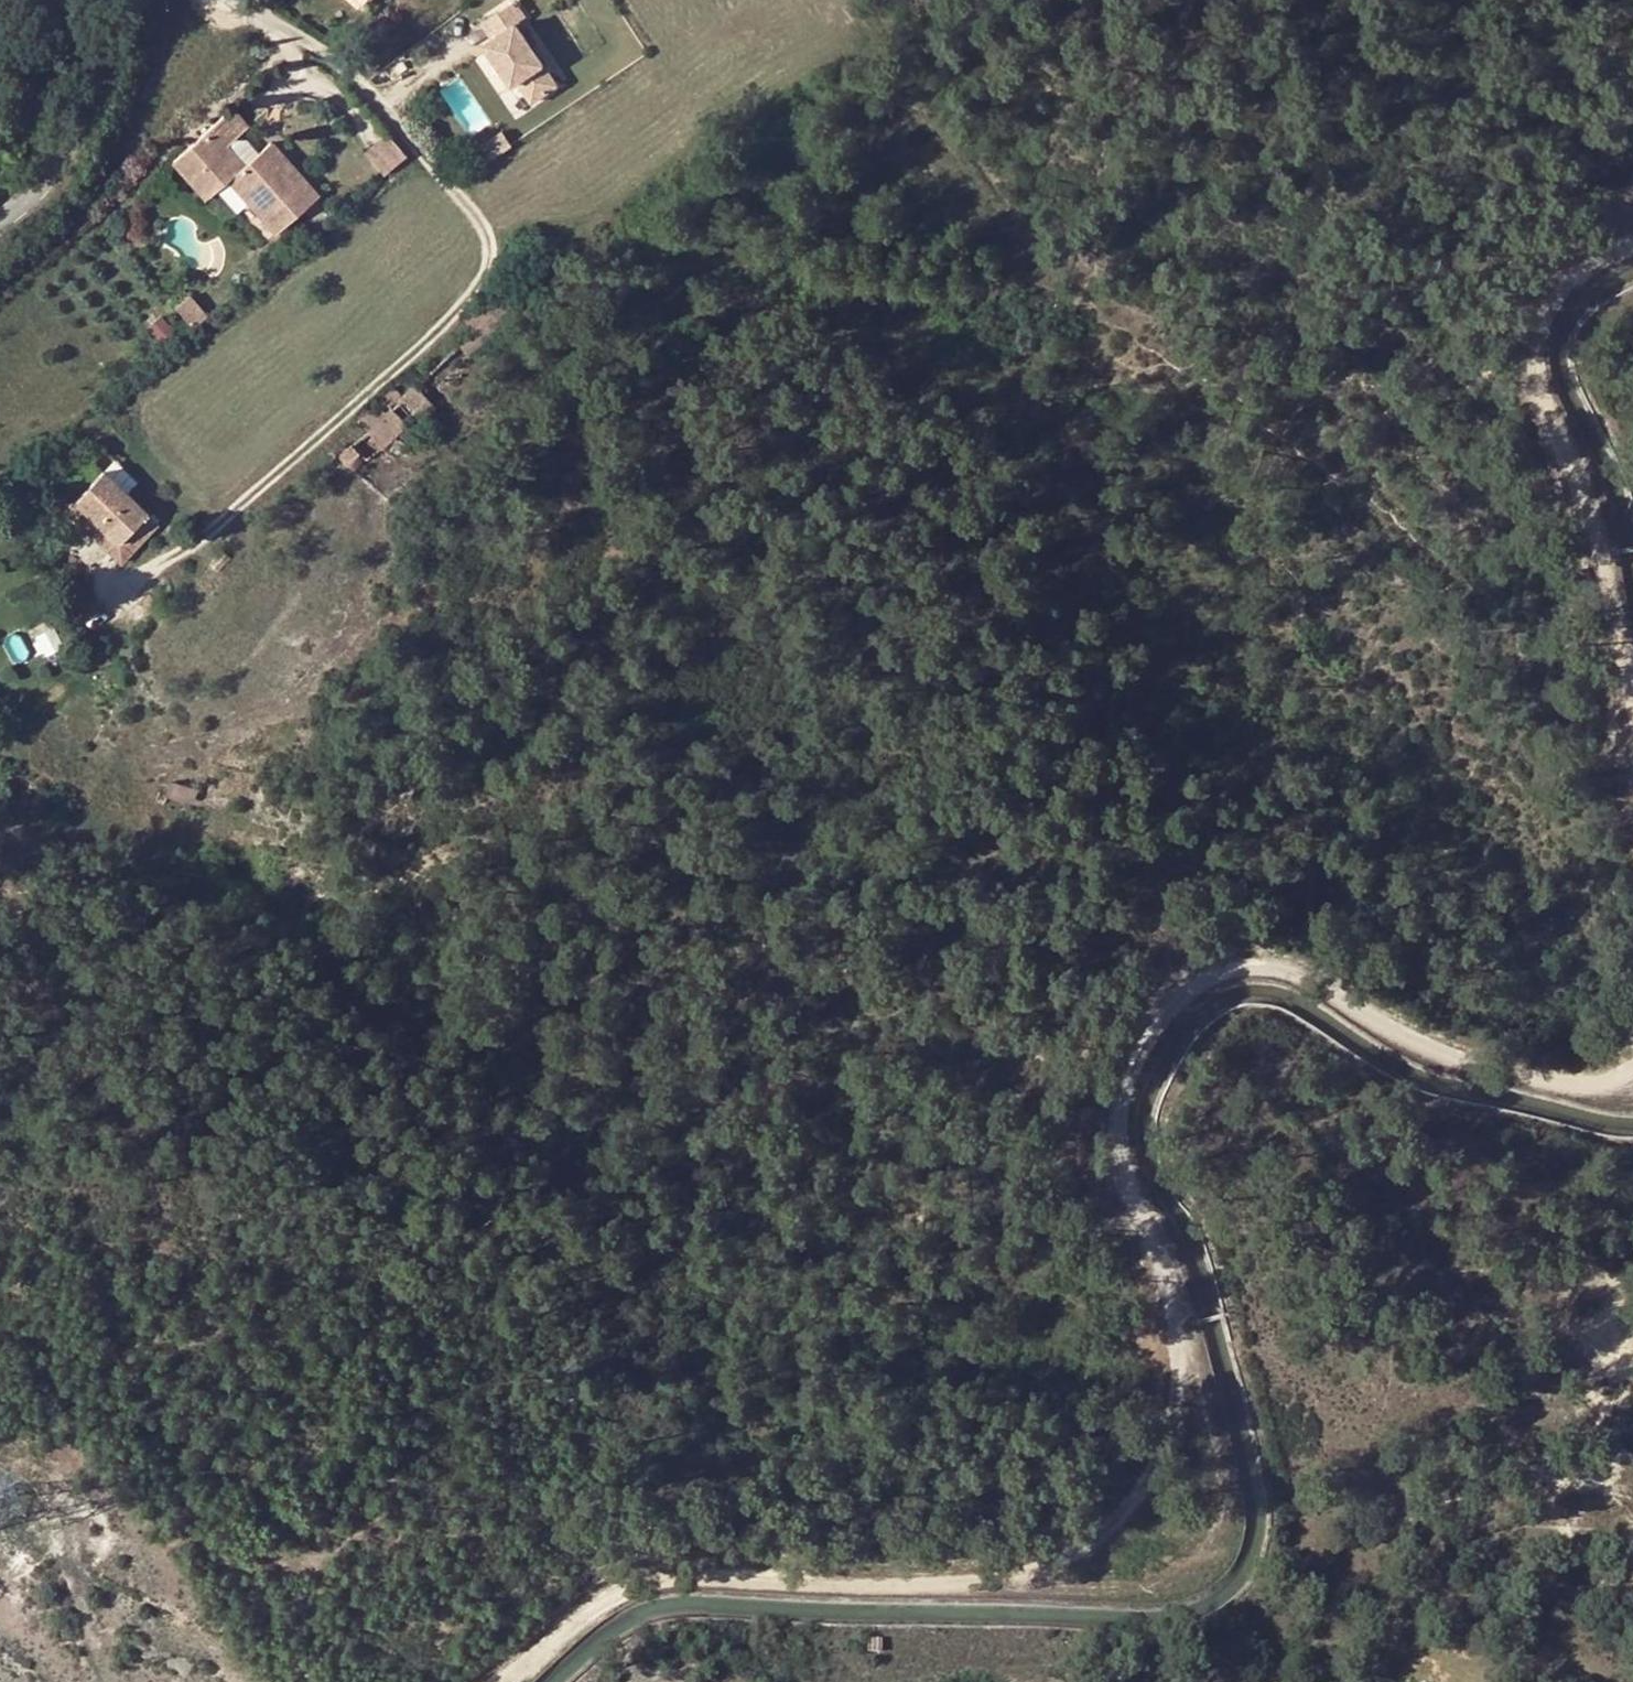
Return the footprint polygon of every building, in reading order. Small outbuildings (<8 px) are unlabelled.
[(515,21),(524,15),(514,0),(513,0),(481,21),(491,36),(494,41),(486,47),(510,83),(515,79),(530,101),(556,83),(515,21)] [(486,47),(494,41),(491,36),(483,42),(486,47)] [(253,123),(238,104),(178,152),(210,192),(233,173),(279,230),(321,195),(305,174),(296,181),(283,164),(291,157),(276,139),(248,161),(231,141),(253,123)] [(480,165),(510,145),(501,132),(471,151),(480,165)] [(410,155),(392,133),(369,151),(387,174),(410,155)] [(291,157),(283,164),(296,181),(305,174),(291,157)] [(196,326),(209,315),(192,294),(179,304),(196,326)] [(357,420),(367,432),(415,386),(404,375),(357,420)] [(415,386),(367,432),(382,447),(392,456),(439,412),(427,399),(415,386)] [(339,453),(356,470),(382,447),(367,432),(339,453)] [(121,539),(147,513),(103,469),(88,456),(85,453),(57,481),(75,498),(65,508),(110,550),(121,539)] [(158,523),(147,513),(121,539),(110,550),(121,561),(158,523)] [(229,556),(224,550),(212,562),(217,567),(229,556)] [(172,778),(167,793),(169,795),(193,802),(197,786),(172,778)] [(164,806),(169,795),(167,793),(160,790),(158,794),(155,802),(164,806)]
